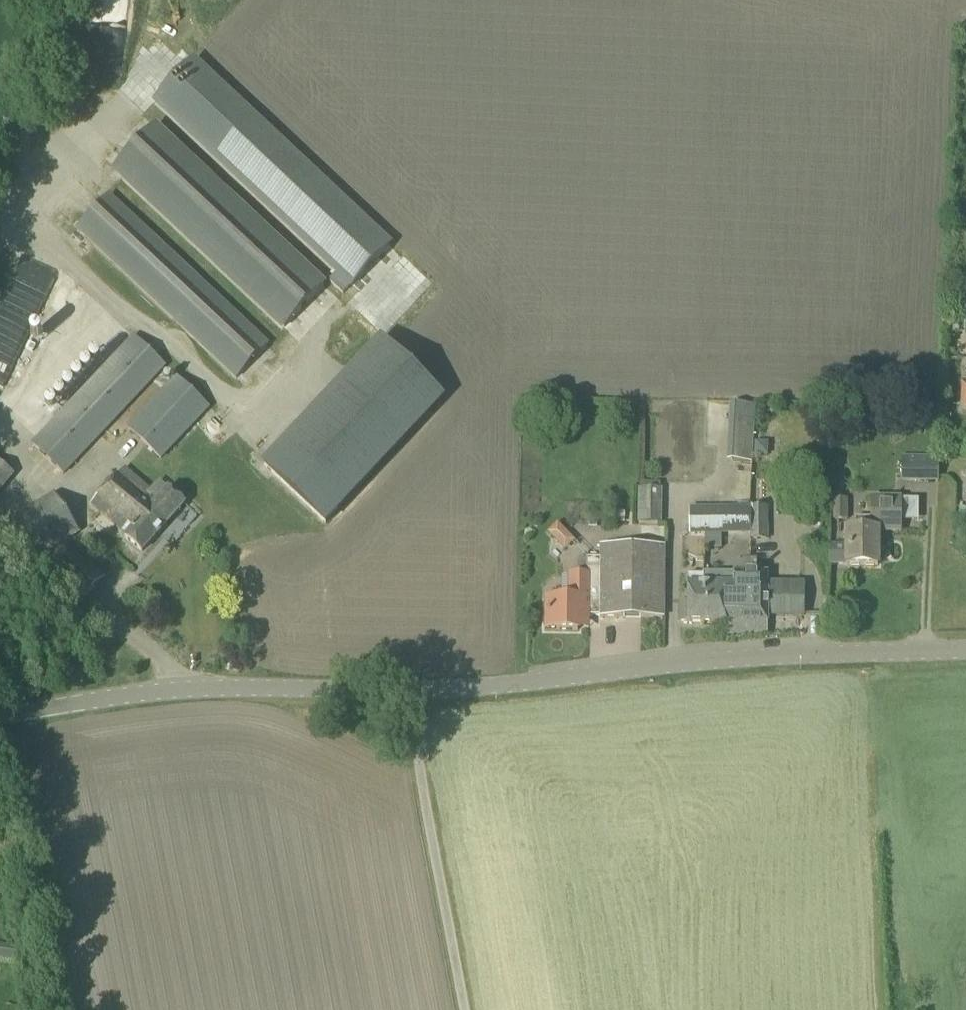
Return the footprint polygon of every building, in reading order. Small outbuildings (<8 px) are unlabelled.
[(389,246),(192,62),(155,102),(337,272),(329,281),(343,295),(389,246)] [(154,127),(115,169),(283,326),(322,284),(154,127)] [(234,379),(267,344),(109,196),(76,231),(234,379)] [(25,259),(0,316),(0,385),(11,390),(61,275),(25,259)] [(69,335),(99,301),(71,276),(41,311),(69,335)] [(63,475),(164,367),(132,337),(31,445),(63,475)] [(443,398),(381,340),(379,342),(264,466),(325,524),(443,398)] [(160,461),(209,409),(175,376),(126,429),(160,461)] [(751,463),(754,406),(729,404),(726,462),(751,463)] [(918,483),(919,457),(901,457),(900,483),(918,483)] [(149,493),(123,470),(90,506),(124,537),(122,539),(140,555),(184,505),(158,482),(149,493)] [(661,524),(661,490),(637,490),(637,524),(661,524)] [(36,561),(79,533),(54,493),(10,520),(36,561)] [(917,522),(917,500),(901,500),(901,499),(871,499),(871,520),(856,520),(855,530),(845,530),(845,545),(829,545),(828,567),(877,568),(877,532),(901,532),(901,522),(917,522)] [(847,521),(847,499),(832,499),(832,521),(847,521)] [(767,507),(689,508),(689,511),(689,536),(704,536),(705,550),(721,550),(721,536),(749,535),(749,541),(767,541),(767,507)] [(553,529),(568,547),(578,538),(563,521),(553,529)] [(85,599),(103,579),(66,545),(47,566),(85,599)] [(545,630),(577,630),(577,618),(662,618),(662,546),(599,547),(599,559),(578,560),(578,576),(567,576),(568,598),(545,598),(545,630)] [(712,599),(711,624),(766,625),(766,617),(802,618),(802,585),(767,584),(767,573),(755,573),(756,563),(741,562),(741,574),(701,573),(701,577),(701,599),(712,599)] [(701,577),(685,576),(685,604),(677,604),(676,623),(711,624),(712,599),(701,599),(701,577)]
